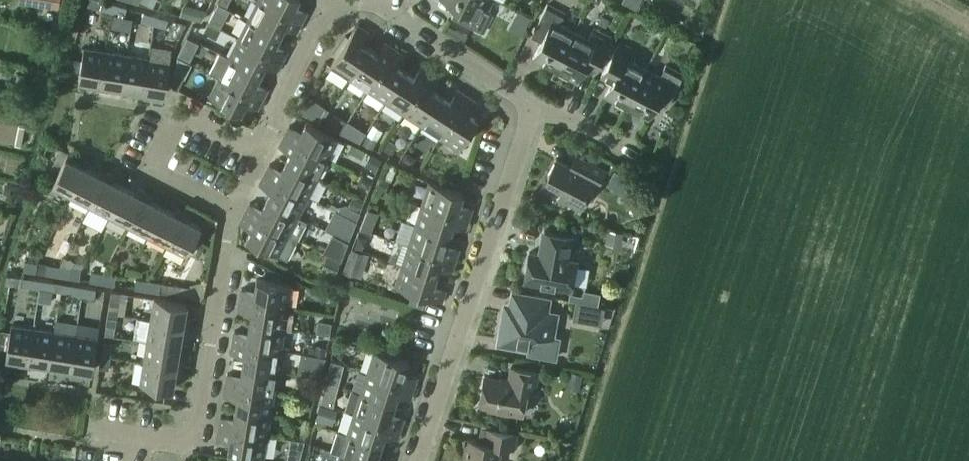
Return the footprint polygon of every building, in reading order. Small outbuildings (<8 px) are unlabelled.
[(115,3),(105,0),(103,0),(101,8),(113,12),(115,3)] [(262,0),(258,0),(249,18),(281,34),(286,25),(297,31),(303,21),(262,0)] [(298,0),(262,0),(303,21),(308,11),(296,5),(298,0)] [(487,0),(447,0),(463,8),(458,19),(484,32),(493,14),(483,8),(487,0)] [(125,15),(127,6),(115,3),(113,12),(125,15)] [(555,69),(575,31),(561,24),(566,13),(548,4),(535,30),(545,35),(534,58),(555,69)] [(519,10),(514,31),(529,34),(534,13),(519,10)] [(154,24),(157,15),(145,11),(142,21),(154,24)] [(167,28),(170,18),(157,15),(154,24),(167,28)] [(281,34),(249,18),(239,37),(283,60),(288,49),(276,43),(281,34)] [(350,77),(370,47),(361,42),(368,30),(358,24),(331,65),(350,77)] [(589,38),(575,31),(555,69),(577,80),(583,69),(593,74),(613,37),(594,28),(589,38)] [(283,60),(239,37),(229,56),(261,73),(266,64),(278,70),(283,60)] [(627,106),(647,68),(632,61),(638,50),(620,41),(601,77),(611,83),(605,95),(627,106)] [(368,89),(395,48),(385,42),(378,53),(370,47),(350,77),(368,89)] [(100,88),(107,51),(85,47),(79,79),(93,81),(92,87),(100,88)] [(386,101),(406,71),(397,65),(404,54),(395,48),(368,89),(386,101)] [(123,86),(128,54),(107,51),(100,88),(109,89),(110,84),(123,86)] [(257,82),(261,73),(229,56),(221,52),(212,71),(220,75),(263,98),(269,88),(257,82)] [(143,95),(149,58),(128,54),(123,86),(136,88),(135,94),(143,95)] [(166,93),(171,61),(149,58),(143,95),(151,97),(152,91),(166,93)] [(404,113),(431,71),(422,65),(414,76),(406,71),(386,101),(404,113)] [(661,76),(647,68),(627,106),(649,117),(660,95),(671,100),(684,74),(666,65),(661,76)] [(422,124),(442,94),(433,89),(441,78),(431,71),(404,113),(422,124)] [(263,98),(220,75),(209,95),(241,112),(246,102),(258,108),(263,98)] [(441,136),(467,95),(458,89),(451,100),(442,94),(422,124),(441,136)] [(329,109),(309,94),(299,110),(321,121),(329,109)] [(477,101),(467,95),(441,136),(459,148),(479,118),(470,112),(477,101)] [(329,157),(339,138),(307,121),(302,131),(290,125),(285,135),(329,157)] [(319,177),(329,157),(285,135),(280,145),(292,151),(287,160),(319,177)] [(71,196),(86,167),(74,161),(77,156),(69,152),(52,186),(71,196)] [(606,170),(581,157),(575,168),(557,158),(542,186),(581,206),(594,183),(598,185),(606,170)] [(319,177),(287,160),(282,170),(270,163),(265,173),(309,196),(319,177)] [(91,206),(108,172),(100,168),(98,173),(86,167),(71,196),(91,206)] [(110,215),(125,187),(113,181),(115,175),(108,172),(91,206),(110,215)] [(309,196),(265,173),(260,184),(272,190),(267,199),(299,215),(309,196)] [(460,203),(464,192),(430,181),(423,202),(470,217),(473,207),(460,203)] [(129,225),(146,191),(139,187),(136,193),(125,187),(110,215),(129,225)] [(148,235),(163,206),(151,200),(154,195),(146,191),(129,225),(148,235)] [(299,215),(267,199),(263,208),(251,202),(246,212),(298,239),(308,220),(299,216),(299,215)] [(466,228),(470,217),(423,202),(416,223),(450,234),(453,224),(466,228)] [(168,245),(185,211),(177,207),(175,212),(163,206),(148,235),(168,245)] [(376,231),(382,210),(369,206),(364,227),(376,231)] [(192,215),(185,211),(168,245),(187,255),(202,226),(190,220),(192,215)] [(298,239),(246,212),(241,222),(252,228),(247,238),(279,254),(286,257),(289,256),(298,239)] [(349,240),(357,220),(344,214),(335,233),(349,240)] [(447,244),(450,234),(416,223),(409,243),(456,258),(460,248),(447,244)] [(567,258),(572,235),(546,230),(541,253),(530,251),(526,272),(540,275),(539,281),(572,287),(577,260),(567,258)] [(341,260),(348,242),(333,234),(324,252),(341,260)] [(456,258),(409,243),(403,264),(437,275),(440,265),(453,269),(456,258)] [(352,266),(367,272),(373,254),(359,249),(352,266)] [(37,272),(38,263),(26,260),(24,270),(37,272)] [(58,275),(60,266),(47,264),(46,273),(58,275)] [(434,285),(437,275),(403,264),(396,285),(443,300),(446,289),(434,285)] [(71,277),(72,268),(60,266),(58,275),(71,277)] [(103,283),(104,273),(92,271),(90,280),(103,283)] [(115,285),(117,275),(104,273),(103,283),(115,285)] [(39,287),(40,278),(28,276),(26,285),(39,287)] [(51,289),(53,280),(40,278),(39,287),(51,289)] [(135,288),(148,290),(149,280),(137,278),(135,288)] [(289,307),(293,284),(257,279),(256,290),(242,288),(241,299),(289,307)] [(170,293),(171,283),(149,280),(148,290),(170,293)] [(81,294),(83,285),(70,283),(69,292),(81,294)] [(182,295),(184,285),(171,283),(170,293),(182,295)] [(94,296),(95,287),(83,285),(81,294),(94,296)] [(205,295),(206,288),(184,285),(182,295),(201,298),(205,295)] [(504,311),(499,338),(517,342),(517,347),(530,349),(529,352),(554,357),(558,337),(554,336),(558,312),(548,311),(551,298),(513,291),(509,312),(504,311)] [(185,316),(187,302),(155,297),(152,319),(190,325),(191,317),(185,316)] [(286,328),(289,307),(241,299),(239,310),(252,312),(250,322),(286,328)] [(120,301),(110,300),(108,312),(118,314),(120,301)] [(116,326),(118,314),(108,312),(106,325),(116,326)] [(188,334),(190,325),(152,319),(148,340),(180,346),(182,333),(188,334)] [(282,349),(286,328),(250,322),(249,332),(235,330),(234,341),(282,349)] [(28,365),(34,328),(12,324),(7,356),(20,358),(19,364),(28,365)] [(50,363),(55,331),(34,328),(28,365),(36,366),(37,361),(50,363)] [(70,372),(77,334),(55,331),(50,363),(63,365),(62,371),(70,372)] [(93,370),(98,338),(77,334),(70,372),(79,373),(80,368),(93,370)] [(178,359),(180,346),(148,340),(145,362),(182,368),(184,360),(178,359)] [(279,371),(282,349),(234,341),(232,352),(245,355),(243,365),(279,371)] [(114,343),(104,342),(102,355),(112,356),(114,343)] [(406,371),(409,361),(375,350),(368,371),(415,386),(418,375),(406,371)] [(110,369),(112,356),(102,355),(100,367),(110,369)] [(181,376),(182,368),(145,362),(141,384),(173,389),(175,375),(181,376)] [(275,392),(279,371),(243,365),(242,375),(228,373),(227,384),(275,392)] [(535,389),(538,371),(512,367),(510,380),(485,375),(480,405),(523,413),(528,388),(535,389)] [(415,386),(368,371),(361,391),(395,403),(398,393),(411,397),(415,386)] [(272,413),(275,392),(227,384),(225,395),(238,397),(236,407),(272,413)] [(392,412),(395,403),(361,391),(354,412),(401,427),(405,416),(392,412)] [(329,423),(333,408),(321,404),(316,419),(329,423)] [(268,434),(272,413),(236,407),(235,417),(221,415),(220,426),(268,434)] [(398,438),(401,427),(354,412),(348,433),(382,444),(385,434),(398,438)] [(265,456),(268,434),(220,426),(218,438),(231,440),(229,451),(265,456)] [(517,433),(488,427),(485,441),(467,438),(463,460),(499,460),(502,446),(514,448),(517,433)] [(382,444),(348,433),(339,430),(332,450),(341,453),(366,460),(390,460),(391,458),(379,453),(382,444)] [(302,452),(305,440),(291,438),(289,450),(302,452)] [(341,453),(339,460),(366,460),(341,453)]
